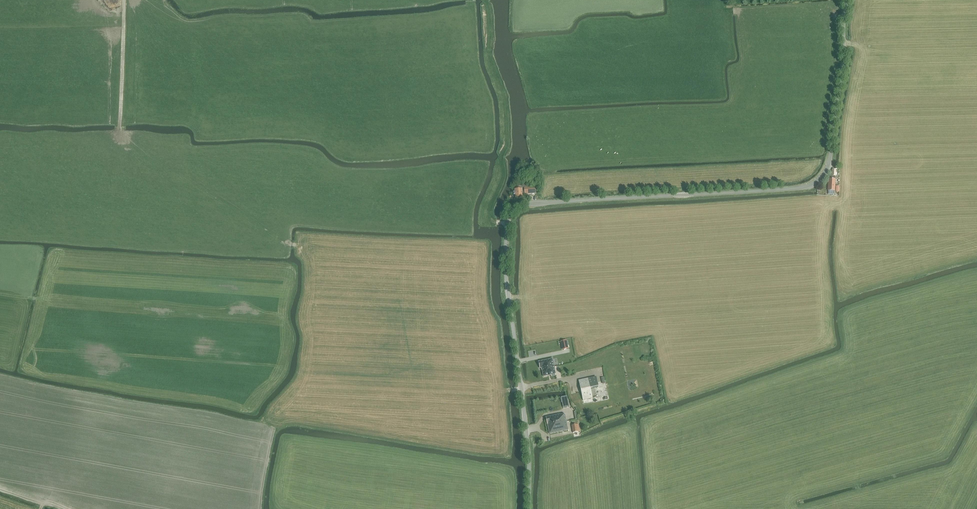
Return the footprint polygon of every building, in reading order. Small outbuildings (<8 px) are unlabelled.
[(523,184),(522,184),(522,186),(522,190),(522,194),(524,194),(536,194),(535,187),(532,187),(532,184),(529,184),(529,179),(523,179),(523,184)] [(552,359),(539,362),(540,369),(542,368),(542,370),(554,367),(552,359)] [(554,367),(542,370),(544,376),(544,377),(551,375),(551,377),(556,376),(555,374),(556,374),(554,367)] [(590,389),(598,387),(596,377),(579,381),(583,400),(588,399),(586,390),(590,389)] [(567,396),(561,397),(563,408),(569,407),(567,396)] [(548,425),(548,426),(566,422),(565,414),(560,415),(546,417),(548,425)] [(550,434),(568,430),(566,422),(548,426),(550,434)]
